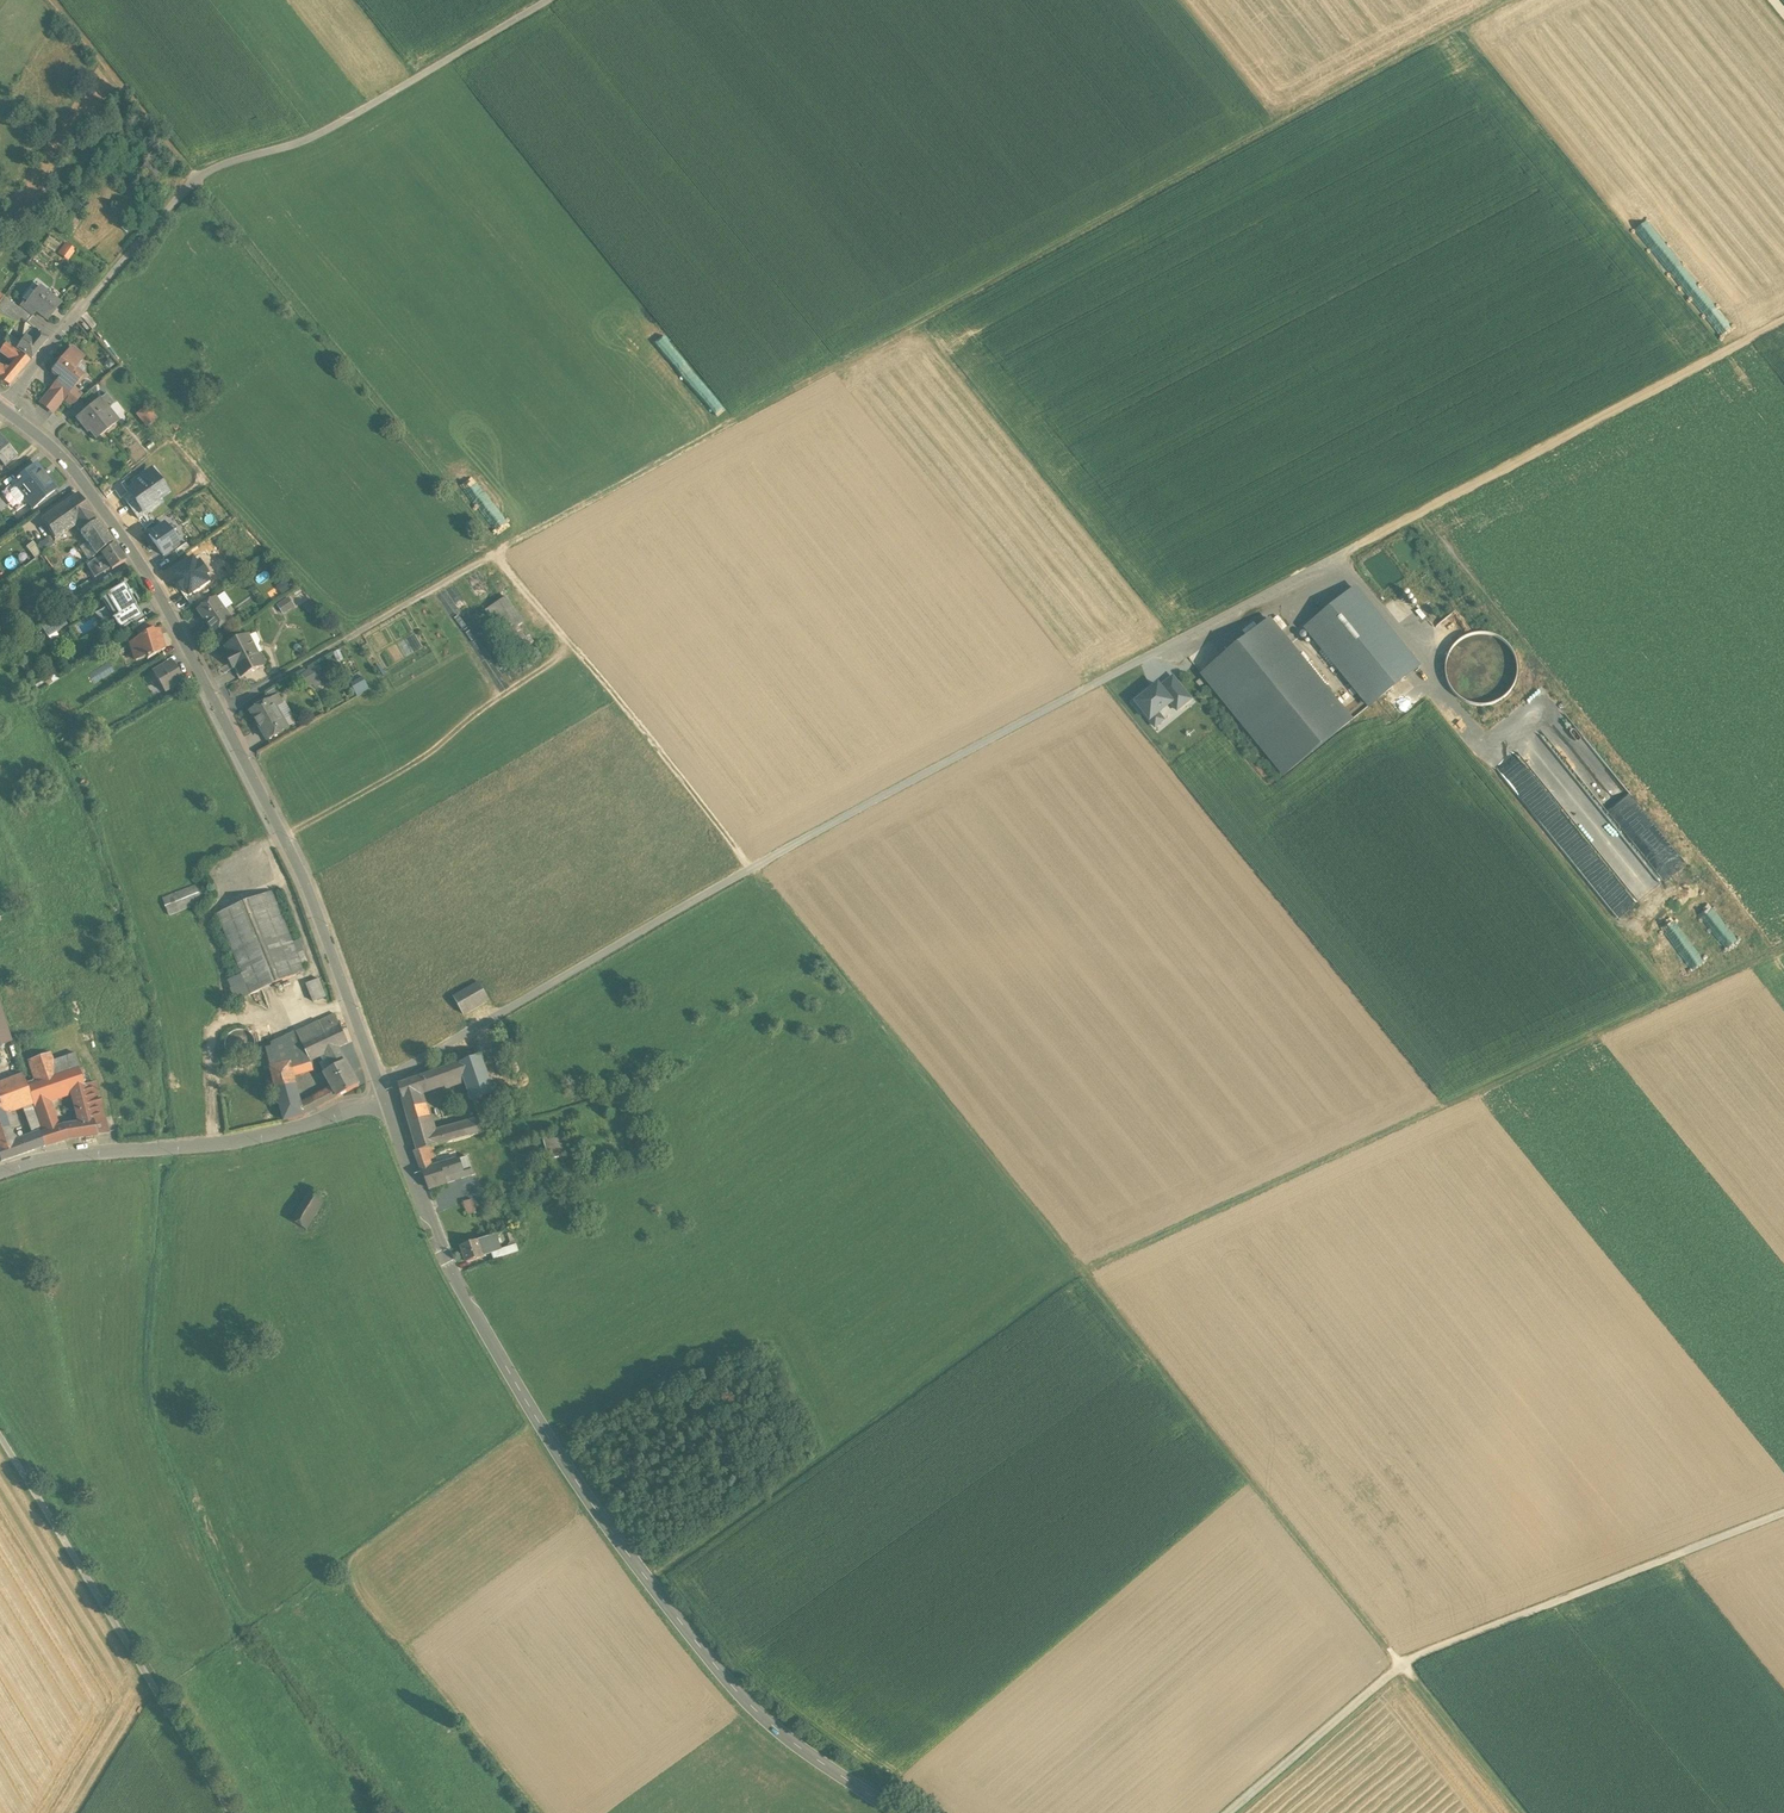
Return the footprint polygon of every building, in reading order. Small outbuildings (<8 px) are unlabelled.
[(164,171),(149,160),(141,172),(156,183),(164,171)] [(58,225),(70,234),(79,223),(75,220),(81,212),(73,206),(58,225)] [(1660,268),(1667,264),(1671,272),(1678,269),(1655,226),(1642,233),(1660,268)] [(75,250),(66,243),(59,253),(68,260),(75,250)] [(57,302),(39,288),(27,304),(36,311),(46,320),(51,314),(49,312),(57,302)] [(3,296),(0,300),(0,318),(1,318),(11,325),(11,326),(10,327),(12,328),(21,318),(27,323),(32,316),(20,307),(18,308),(3,296)] [(27,304),(24,301),(20,307),(32,316),(36,311),(27,304)] [(646,337),(658,333),(654,320),(642,325),(646,337)] [(33,326),(25,336),(32,341),(39,332),(33,326)] [(32,341),(25,336),(20,343),(16,349),(31,359),(48,339),(39,332),(32,341)] [(20,343),(8,335),(5,341),(9,344),(10,344),(16,349),(20,343)] [(5,343),(0,350),(0,352),(14,362),(23,368),(30,361),(5,343)] [(72,348),(59,364),(55,364),(52,368),(52,373),(55,376),(60,376),(61,377),(51,389),(63,399),(81,376),(80,375),(80,376),(73,370),(83,357),(72,348)] [(14,362),(7,371),(17,376),(23,368),(14,362)] [(0,367),(0,382),(9,386),(17,376),(7,371),(0,367)] [(73,387),(63,399),(72,406),(82,394),(73,387)] [(707,409),(718,401),(709,388),(698,396),(707,409)] [(63,399),(51,389),(41,402),(53,412),(63,399)] [(113,403),(106,394),(99,399),(107,408),(113,403)] [(99,399),(76,418),(85,429),(87,427),(96,438),(117,421),(107,408),(99,399)] [(147,426),(158,417),(147,405),(137,415),(147,426)] [(4,466),(16,456),(0,438),(0,461),(4,466)] [(508,526),(437,443),(427,451),(434,460),(435,460),(499,534),(508,526)] [(56,489),(35,464),(13,482),(33,507),(56,489)] [(165,493),(153,475),(144,482),(140,477),(134,482),(137,487),(130,492),(146,514),(160,504),(157,500),(165,493)] [(9,487),(0,493),(0,503),(13,493),(9,487)] [(123,497),(139,519),(146,514),(130,492),(123,497)] [(78,495),(41,520),(54,538),(56,538),(75,525),(91,514),(78,495)] [(112,544),(91,514),(75,525),(86,542),(95,555),(112,544)] [(164,524),(149,536),(164,556),(179,545),(164,524)] [(49,538),(36,547),(41,554),(53,545),(49,538)] [(86,542),(79,547),(87,560),(95,555),(86,542)] [(125,561),(114,544),(102,554),(103,556),(103,557),(105,561),(110,568),(111,569),(125,561)] [(187,544),(175,552),(179,558),(191,549),(187,544)] [(191,558),(171,573),(189,596),(199,589),(209,582),(205,577),(208,575),(199,563),(196,565),(191,558)] [(105,561),(99,565),(96,559),(86,566),(93,578),(110,568),(105,561)] [(129,593),(124,584),(100,599),(112,620),(111,620),(112,621),(113,620),(120,632),(142,618),(135,607),(136,606),(131,598),(133,596),(137,602),(138,602),(131,591),(129,593)] [(298,595),(292,586),(286,590),(292,599),(298,595)] [(203,595),(199,589),(189,596),(185,599),(190,605),(203,595)] [(1309,628),(1370,704),(1417,665),(1356,590),(1309,628)] [(230,620),(215,599),(199,610),(214,632),(230,620)] [(509,599),(489,612),(519,655),(537,643),(532,637),(528,640),(520,628),(526,624),(509,599)] [(294,607),(289,600),(279,607),(283,614),(294,607)] [(1278,629),(1284,625),(1276,615),(1270,619),(1278,629)] [(149,623),(135,631),(139,637),(152,628),(149,623)] [(1205,676),(1283,772),(1349,719),(1270,623),(1205,676)] [(139,637),(128,644),(131,649),(135,661),(145,658),(147,660),(164,649),(160,634),(156,635),(152,628),(139,637)] [(259,641),(255,633),(249,637),(246,638),(255,656),(258,654),(262,652),(258,645),(259,641)] [(1457,644),(1450,653),(1446,664),(1446,676),(1450,687),(1458,696),(1468,702),(1479,705),(1491,704),(1502,699),(1510,690),(1516,680),(1517,668),(1515,657),(1509,647),(1500,639),(1489,634),(1478,634),(1466,637),(1457,644)] [(248,636),(226,647),(231,656),(228,658),(233,669),(236,667),(242,677),(264,665),(258,654),(255,656),(246,638),(249,637),(248,636)] [(172,664),(166,667),(165,665),(153,672),(165,692),(182,681),(172,664)] [(321,682),(314,670),(304,677),(311,688),(321,682)] [(1127,701),(1148,730),(1189,700),(1171,674),(1154,686),(1151,683),(1127,701)] [(359,695),(370,688),(364,678),(353,684),(359,695)] [(278,698),(251,713),(268,741),(280,733),(279,731),(279,730),(278,728),(286,724),(276,707),(282,704),(278,698)] [(203,881),(172,894),(178,908),(209,896),(203,881)] [(272,891),(218,914),(243,975),(230,981),(238,1000),(304,971),(272,891)] [(319,979),(309,983),(313,995),(315,994),(317,1000),(326,996),(319,979)] [(479,983),(453,998),(463,1014),(488,999),(479,983)] [(0,1005),(0,1045),(12,1042),(0,1005)] [(313,1027),(296,1035),(296,1038),(269,1047),(269,1056),(272,1068),(291,1063),(294,1074),(313,1070),(310,1062),(327,1054),(338,1048),(348,1043),(336,1014),(312,1025),(313,1027)] [(256,1051),(257,1045),(256,1039),(252,1034),(247,1030),(240,1029),(234,1030),(229,1034),(226,1039),(224,1045),(226,1052),(229,1057),(234,1060),(241,1061),(247,1060),(252,1057),(256,1051)] [(338,1048),(327,1054),(334,1068),(346,1062),(338,1048)] [(50,1053),(28,1060),(37,1083),(58,1076),(53,1061),(50,1053)] [(75,1054),(53,1061),(58,1076),(79,1068),(75,1054)] [(272,1068),(269,1056),(264,1057),(270,1087),(275,1085),(271,1068),(272,1068)] [(481,1056),(460,1063),(466,1079),(473,1101),(490,1095),(494,1094),(481,1056)] [(334,1068),(325,1074),(333,1087),(338,1097),(359,1085),(346,1062),(334,1068)] [(272,1068),(271,1068),(275,1085),(285,1122),(304,1116),(302,1105),(294,1074),(291,1063),(272,1068)] [(460,1063),(433,1073),(439,1086),(445,1084),(446,1087),(466,1079),(460,1063)] [(37,1083),(28,1086),(34,1104),(47,1100),(73,1091),(84,1087),(79,1068),(58,1076),(37,1083)] [(433,1073),(399,1086),(403,1099),(420,1093),(439,1086),(433,1073)] [(0,1083),(0,1107),(2,1115),(23,1108),(33,1104),(26,1084),(23,1075),(0,1083)] [(97,1084),(84,1087),(93,1122),(96,1135),(109,1133),(97,1084)] [(84,1087),(73,1091),(81,1123),(93,1122),(84,1087)] [(333,1087),(302,1105),(304,1116),(338,1097),(333,1087)] [(420,1093),(403,1099),(410,1123),(428,1119),(428,1118),(420,1093)] [(490,1095),(473,1101),(480,1121),(483,1126),(497,1121),(490,1095)] [(47,1100),(34,1104),(38,1115),(39,1114),(50,1110),(47,1100)] [(33,1104),(23,1108),(25,1113),(39,1135),(42,1134),(33,1104)] [(39,1114),(45,1133),(57,1129),(50,1110),(39,1114)] [(511,1115),(500,1117),(503,1125),(513,1122),(511,1115)] [(0,1116),(0,1147),(10,1143),(0,1116)] [(430,1119),(428,1118),(428,1119),(410,1123),(418,1151),(414,1152),(434,1147),(445,1143),(442,1132),(436,1134),(431,1119),(430,1119)] [(480,1121),(442,1132),(445,1143),(446,1143),(481,1133),(485,1132),(483,1126),(480,1121)] [(93,1122),(81,1123),(63,1127),(67,1139),(96,1135),(93,1122)] [(42,1134),(39,1135),(44,1147),(67,1139),(63,1127),(57,1129),(45,1133),(42,1134)] [(543,1138),(548,1155),(567,1149),(562,1132),(543,1138)] [(0,1147),(0,1160),(0,1161),(44,1147),(39,1135),(31,1137),(10,1143),(0,1147)] [(434,1147),(414,1152),(419,1163),(434,1158),(432,1151),(434,1150),(434,1147)] [(459,1159),(442,1165),(447,1183),(467,1177),(459,1159)] [(442,1165),(422,1171),(428,1189),(447,1183),(442,1165)] [(294,1219),(292,1221),(293,1222),(306,1230),(325,1199),(311,1190),(294,1219)] [(479,1196),(463,1201),(466,1214),(482,1209),(479,1196)] [(499,1251),(494,1235),(479,1240),(484,1256),(499,1251)] [(479,1240),(461,1246),(466,1262),(484,1256),(479,1240)] [(492,1254),(493,1260),(516,1252),(514,1246),(492,1254)]
